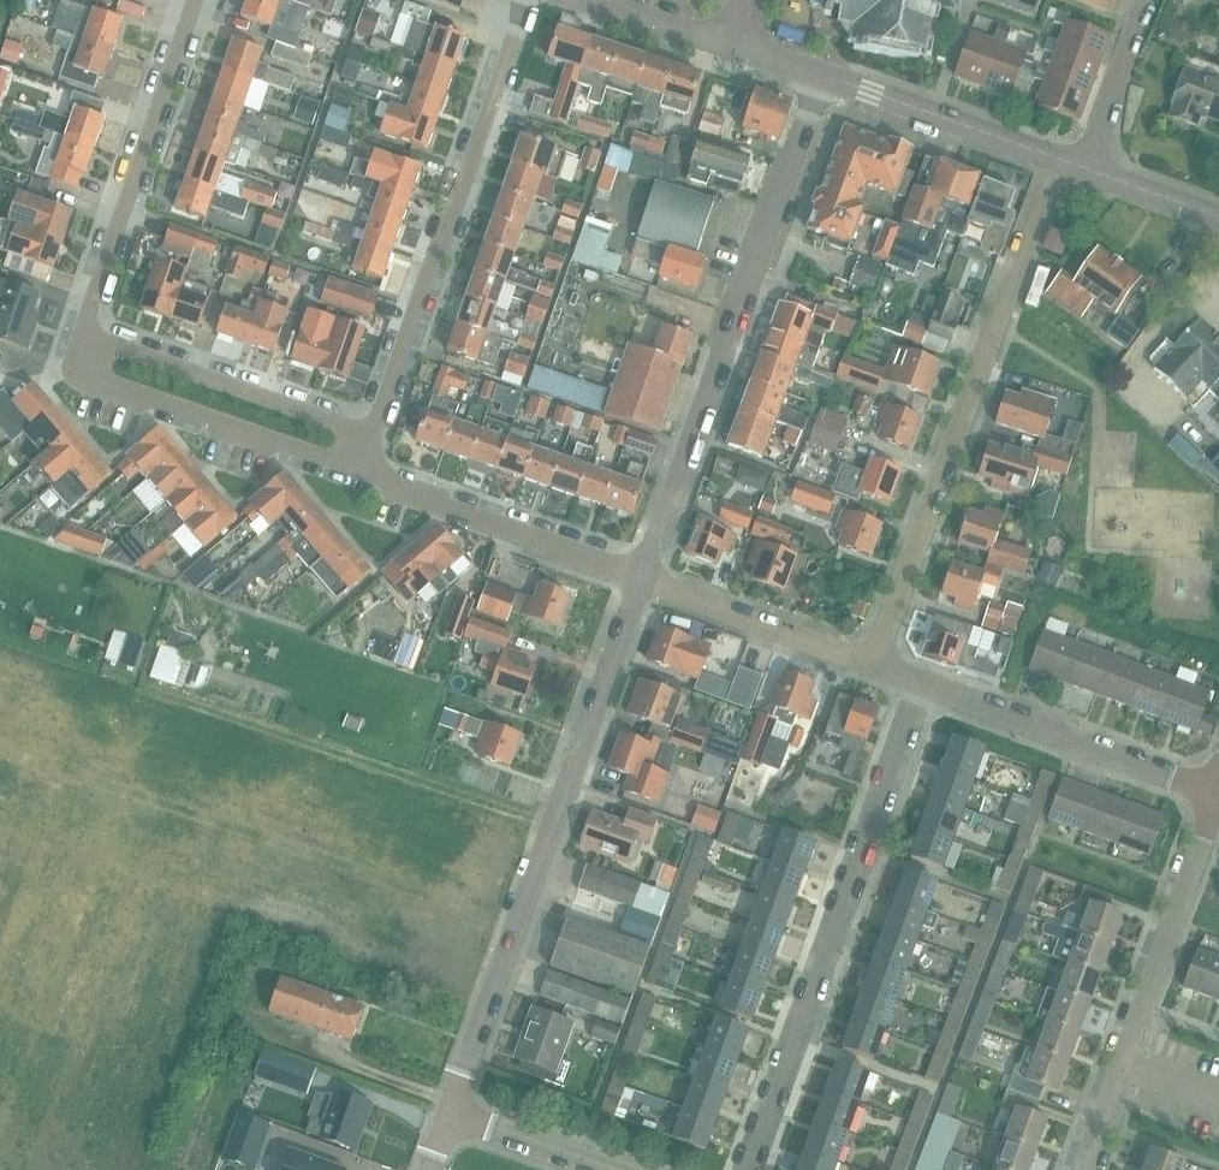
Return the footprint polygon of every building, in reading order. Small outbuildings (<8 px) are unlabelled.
[(241,17),(270,27),(298,36),(308,8),(307,8),(290,2),(285,0),(247,0),(241,17)] [(290,2),(307,8),(331,16),(337,0),(336,0),(285,0),(290,2)] [(429,2),(458,13),(463,0),(430,0),(429,2)] [(837,21),(837,22),(853,25),(850,42),(852,42),(853,40),(865,42),(864,46),(867,46),(867,43),(893,48),(892,51),(895,52),(896,49),(921,54),(921,57),(923,58),(927,41),(930,41),(930,39),(927,38),(930,26),(933,27),(933,24),(930,24),(933,10),(956,15),(957,18),(959,17),(957,14),(960,0),(838,0),(837,4),(834,4),(833,6),(842,8),(840,20),(837,20),(837,21)] [(1034,17),(1040,0),(987,0),(1034,17)] [(1106,12),(1111,0),(1071,0),(1106,12)] [(407,3),(402,16),(413,20),(429,25),(433,12),(407,3)] [(356,30),(375,36),(382,13),(363,7),(356,30)] [(62,14),(60,20),(49,16),(46,26),(57,30),(113,49),(123,21),(93,10),(89,23),(62,14)] [(1069,15),(1057,10),(1053,22),(1064,26),(1058,42),(1056,49),(1098,64),(1109,36),(1067,21),(1069,15)] [(577,35),(581,22),(582,21),(563,15),(549,59),(566,64),(554,103),(571,108),(578,84),(583,70),(592,40),(577,35)] [(399,46),(399,47),(416,53),(426,56),(455,66),(465,38),(452,33),(452,32),(449,31),(448,32),(429,25),(413,20),(404,48),(399,46)] [(57,30),(51,46),(68,51),(59,78),(94,90),(99,76),(103,77),(113,49),(57,30)] [(954,75),(982,86),(997,43),(1004,46),(1008,34),(996,30),(992,41),(969,33),(954,75)] [(421,68),(416,84),(446,94),(455,66),(426,56),(416,53),(399,47),(372,38),(369,47),(412,62),(411,64),(421,68)] [(1046,77),(1088,92),(1098,64),(1056,49),(1058,42),(1047,38),(1043,50),(1054,54),(1048,70),(1046,77)] [(619,48),(592,40),(583,70),(578,84),(591,88),(587,102),(600,106),(606,87),(609,78),(610,78),(619,48)] [(997,43),(982,86),(1010,96),(1016,80),(1021,67),(1025,54),(1032,56),(1036,44),(1024,40),(1020,51),(1004,46),(997,43)] [(233,41),(223,69),(253,79),(262,83),(279,89),(289,92),(290,92),(295,78),(268,69),(269,67),(258,63),(262,51),(233,41)] [(312,55),(275,42),(270,57),(307,70),(312,55)] [(606,87),(633,96),(636,87),(646,57),(619,48),(610,78),(609,78),(606,87)] [(653,125),(659,107),(663,95),(672,66),(646,57),(636,87),(633,96),(631,102),(643,106),(639,120),(653,125)] [(700,74),(672,66),(663,95),(659,107),(687,115),(700,74)] [(1035,72),(1021,67),(1016,80),(1030,85),(1033,78),(1044,82),(1036,105),(1037,105),(1078,120),(1088,92),(1046,77),(1048,70),(1037,66),(1035,72)] [(4,85),(9,72),(0,69),(0,84),(4,85)] [(223,69),(214,97),(243,107),(248,92),(258,95),(266,98),(270,86),(262,83),(253,79),(223,69)] [(1170,117),(1195,126),(1199,113),(1218,121),(1218,82),(1184,69),(1172,104),(1174,104),(1170,117)] [(436,122),(446,94),(416,84),(415,88),(404,85),(402,89),(386,84),(380,102),(390,106),(391,106),(397,108),(407,111),(436,122)] [(777,142),(789,105),(790,103),(755,92),(735,86),(728,108),(747,114),(742,130),(766,138),(765,139),(767,140),(767,138),(777,142)] [(14,120),(29,124),(95,147),(105,118),(100,117),(105,103),(73,92),(69,103),(71,109),(75,110),(71,120),(44,111),(42,118),(18,110),(14,120)] [(344,107),(365,109),(366,94),(345,92),(344,107)] [(17,101),(0,95),(0,133),(4,134),(17,101)] [(530,112),(566,124),(571,108),(554,103),(535,96),(530,112)] [(238,121),(243,107),(214,97),(204,124),(243,138),(261,144),(264,135),(247,129),(248,125),(238,121)] [(320,103),(301,97),(294,118),(313,124),(320,103)] [(426,150),(436,122),(407,111),(397,108),(391,106),(390,106),(381,134),(426,150)] [(578,127),(593,132),(596,121),(581,116),(578,127)] [(17,121),(14,132),(51,144),(49,149),(44,148),(35,174),(51,179),(76,188),(81,174),(85,175),(95,147),(29,124),(17,121)] [(596,121),(593,132),(607,137),(611,126),(596,121)] [(204,124),(195,152),(224,163),(224,162),(235,166),(241,149),(258,155),(261,144),(243,138),(204,124)] [(894,195),(910,152),(911,149),(888,140),(887,143),(844,127),(828,170),(866,184),(894,195)] [(629,151),(643,156),(649,138),(634,133),(629,151)] [(664,162),(680,167),(688,142),(672,136),(664,162)] [(521,137),(512,165),(541,175),(557,181),(566,153),(521,137)] [(649,138),(643,156),(644,156),(659,160),(664,143),(649,138)] [(697,143),(686,180),(738,196),(750,159),(697,143)] [(611,146),(604,166),(638,177),(655,182),(631,255),(663,266),(669,249),(695,258),(713,201),(674,188),(680,167),(664,162),(659,160),(644,156),(643,156),(629,151),(611,146)] [(586,149),(580,167),(593,172),(599,154),(586,149)] [(241,199),(241,200),(248,202),(271,210),(277,193),(220,174),(224,163),(195,152),(185,180),(214,191),(224,194),(241,199)] [(381,185),(411,196),(420,167),(391,157),(385,173),(375,170),(374,173),(358,167),(355,177),(381,185)] [(938,163),(925,158),(898,227),(899,227),(932,239),(943,207),(924,200),(938,163)] [(260,176),(285,186),(291,170),(266,161),(260,176)] [(984,179),(938,163),(924,200),(943,207),(932,239),(899,227),(886,261),(885,260),(884,264),(913,275),(918,262),(933,267),(946,231),(961,236),(967,222),(983,180),(984,179)] [(512,165),(502,191),(532,202),(541,175),(512,165)] [(814,198),(860,215),(862,209),(857,207),(866,184),(828,170),(820,193),(816,192),(814,198)] [(31,177),(27,189),(45,195),(49,183),(31,177)] [(376,200),(372,213),(401,224),(411,196),(381,185),(355,177),(351,186),(368,192),(366,196),(376,200)] [(242,217),(248,202),(241,200),(241,199),(224,194),(214,191),(185,180),(175,209),(189,213),(188,215),(191,216),(191,214),(205,219),(209,206),(242,217)] [(1016,192),(983,180),(967,222),(987,230),(980,249),(998,256),(1007,231),(1009,232),(1015,215),(1008,213),(1016,192)] [(502,191),(493,218),(523,228),(532,202),(502,191)] [(12,222),(63,240),(73,212),(59,207),(60,206),(57,205),(57,206),(18,193),(8,221),(12,222)] [(806,229),(807,230),(827,237),(824,244),(846,252),(860,215),(814,198),(812,204),(815,205),(806,229)] [(566,201),(562,212),(577,217),(581,206),(566,201)] [(1066,205),(1060,228),(1083,234),(1088,210),(1066,205)] [(285,215),(266,209),(261,224),(280,230),(285,215)] [(362,241),(392,251),(401,224),(372,213),(365,232),(339,223),(336,232),(353,238),(362,241)] [(493,218),(484,244),(514,255),(523,228),(493,218)] [(568,244),(572,233),(574,226),(559,221),(553,239),(568,244)] [(899,227),(898,227),(885,221),(872,255),(885,260),(886,261),(899,227)] [(2,251),(24,258),(53,268),(63,240),(12,222),(2,251)] [(382,280),(392,251),(362,241),(353,238),(336,232),(305,222),(302,231),(349,247),(348,250),(358,253),(353,269),(382,280)] [(193,250),(198,235),(171,225),(166,240),(193,249),(192,250),(193,250)] [(1067,237),(1051,231),(1050,230),(1043,248),(1060,254),(1067,237)] [(198,235),(193,250),(187,266),(170,318),(198,327),(211,290),(196,284),(200,272),(206,274),(218,241),(198,235)] [(591,257),(614,264),(619,249),(595,242),(591,257)] [(484,244),(475,271),(505,281),(550,297),(554,286),(527,277),(528,275),(509,269),(514,255),(484,244)] [(263,274),(268,260),(269,259),(235,247),(226,275),(240,280),(245,267),(263,274)] [(669,249),(663,266),(659,278),(695,290),(704,261),(695,258),(669,249)] [(1080,317),(1092,299),(1114,314),(1139,278),(1098,249),(1075,282),(1061,273),(1047,293),(1080,317)] [(548,254),(544,265),(559,270),(563,259),(548,254)] [(622,257),(618,270),(636,276),(640,264),(622,257)] [(858,257),(847,288),(872,297),(883,266),(858,257)] [(289,267),(273,261),(268,275),(284,281),(289,267)] [(157,262),(151,281),(141,308),(170,318),(187,266),(185,272),(157,262)] [(475,271),(466,297),(495,308),(505,281),(475,271)] [(340,310),(348,286),(348,285),(331,279),(322,303),(340,310)] [(26,348),(33,329),(27,327),(38,294),(1,281),(0,284),(0,340),(26,348)] [(377,296),(348,286),(340,310),(369,319),(377,296)] [(216,334),(245,343),(262,292),(252,289),(248,302),(242,300),(238,311),(225,307),(216,334)] [(262,292),(245,343),(273,353),(287,311),(273,306),(277,294),(264,290),(263,292),(262,292)] [(931,318),(926,332),(948,340),(949,341),(956,323),(951,322),(959,299),(941,292),(931,318)] [(848,312),(867,319),(875,301),(856,293),(848,312)] [(503,340),(517,345),(521,334),(507,329),(508,327),(491,321),(495,308),(466,297),(457,324),(486,334),(503,340)] [(532,300),(530,307),(526,318),(541,323),(547,305),(532,300)] [(778,304),(761,352),(811,371),(826,331),(850,339),(856,323),(840,316),(840,315),(817,307),(813,317),(778,304)] [(969,306),(962,325),(970,328),(977,309),(969,306)] [(921,345),(926,332),(931,318),(914,312),(910,323),(875,310),(869,325),(921,345)] [(300,332),(291,359),(320,369),(329,342),(332,333),(336,322),(337,318),(327,315),(325,322),(319,320),(317,327),(304,322),(300,332)] [(1199,320),(1174,347),(1166,340),(1161,344),(1162,344),(1150,356),(1150,359),(1156,365),(1154,367),(1192,405),(1208,390),(1218,401),(1218,339),(1199,320)] [(336,322),(329,342),(320,369),(348,379),(364,331),(336,322)] [(503,340),(486,334),(457,324),(448,351),(477,361),(494,367),(503,340)] [(653,353),(682,363),(692,336),(662,326),(653,353)] [(682,363),(653,353),(639,348),(644,334),(633,330),(604,415),(658,433),(682,363)] [(521,334),(517,345),(532,350),(535,339),(521,334)] [(894,347),(888,365),(885,371),(843,356),(836,376),(876,391),(880,379),(927,396),(939,363),(894,347)] [(761,353),(751,380),(786,393),(788,388),(794,374),(801,377),(800,378),(809,382),(829,390),(833,382),(811,372),(811,371),(761,352),(760,353),(761,353)] [(511,353),(505,371),(522,377),(528,359),(511,353)] [(444,451),(454,422),(453,422),(459,405),(443,400),(448,385),(464,391),(469,377),(442,368),(416,442),(444,451)] [(547,375),(545,396),(564,398),(567,378),(547,375)] [(751,380),(742,407),(776,420),(790,425),(793,426),(804,430),(809,419),(798,415),(781,408),(783,403),(786,393),(751,380)] [(491,401),(496,386),(485,382),(480,397),(491,401)] [(567,402),(586,409),(593,390),(574,383),(567,402)] [(3,389),(0,391),(0,427),(13,442),(23,432),(53,406),(34,384),(13,401),(3,389)] [(508,390),(501,413),(514,418),(522,395),(508,390)] [(1005,393),(996,424),(1043,439),(1055,401),(1022,390),(1020,398),(1005,393)] [(864,416),(870,400),(858,396),(852,412),(864,416)] [(531,398),(526,413),(544,419),(549,404),(531,398)] [(907,448),(919,417),(883,404),(878,418),(885,421),(879,438),(907,448)] [(444,451),(470,461),(484,419),(487,411),(472,405),(465,426),(454,422),(444,451)] [(25,456),(32,464),(72,429),(53,406),(23,432),(35,447),(25,456)] [(556,406),(551,421),(570,428),(575,413),(556,406)] [(728,443),(728,445),(773,462),(774,460),(778,451),(766,446),(776,420),(742,407),(728,443)] [(822,410),(816,427),(842,436),(848,419),(822,410)] [(602,422),(585,416),(578,434),(596,440),(602,422)] [(484,419),(470,461),(497,470),(511,428),(484,419)] [(789,427),(783,442),(796,447),(803,432),(804,430),(793,426),(790,425),(789,427)] [(613,442),(624,446),(629,431),(618,427),(613,442)] [(836,455),(842,436),(816,427),(809,446),(836,455)] [(138,470),(146,479),(179,451),(160,428),(127,456),(128,458),(123,462),(134,473),(138,470)] [(497,470),(523,479),(533,449),(539,432),(527,428),(525,433),(511,428),(497,470)] [(32,464),(50,486),(91,450),(72,429),(32,464)] [(656,440),(629,431),(624,446),(651,455),(656,440)] [(850,440),(847,459),(860,461),(862,442),(850,440)] [(571,462),(560,458),(550,488),(576,497),(587,467),(592,450),(577,445),(571,462)] [(981,455),(978,463),(982,467),(979,476),(993,480),(991,487),(1010,493),(1010,492),(1025,496),(1035,465),(1066,475),(1071,459),(1036,448),(1025,445),(1022,455),(989,445),(986,454),(981,455)] [(533,449),(523,479),(550,488),(560,458),(533,449)] [(90,493),(111,474),(91,450),(50,486),(50,487),(69,510),(90,493)] [(177,492),(199,473),(179,451),(146,479),(166,502),(170,499),(177,492)] [(1210,464),(1218,472),(1218,454),(1210,464)] [(841,465),(832,492),(857,501),(860,493),(889,504),(901,470),(870,459),(864,473),(841,465)] [(134,473),(123,462),(117,467),(127,479),(134,473)] [(613,476),(603,506),(630,515),(646,469),(630,463),(624,480),(613,476)] [(576,497),(603,506),(613,476),(587,467),(576,497)] [(249,504),(250,505),(260,517),(269,526),(275,521),(305,495),(285,472),(249,504)] [(170,536),(184,524),(217,495),(199,473),(177,492),(170,499),(166,502),(175,512),(160,525),(170,536)] [(827,514),(834,495),(798,482),(791,501),(827,514)] [(237,518),(217,495),(184,524),(203,547),(237,518)] [(252,565),(259,574),(324,517),(305,495),(275,521),(287,535),(252,565)] [(770,513),(774,502),(762,497),(758,509),(770,513)] [(752,513),(725,503),(719,519),(746,529),(752,513)] [(253,523),(260,517),(250,505),(242,511),(253,523)] [(991,552),(988,563),(1003,567),(1023,574),(1030,551),(995,540),(1004,514),(985,508),(983,515),(968,511),(958,542),(991,552)] [(868,555),(880,523),(845,510),(839,525),(846,527),(840,544),(868,555)] [(48,539),(62,526),(53,516),(38,528),(48,539)] [(298,554),(310,568),(343,539),(324,517),(259,574),(266,582),(298,554)] [(759,519),(753,533),(786,545),(791,531),(759,519)] [(736,535),(698,522),(686,554),(717,565),(722,551),(729,554),(736,535)] [(437,525),(414,545),(449,585),(457,579),(454,575),(448,568),(463,555),(438,526),(437,525)] [(70,526),(54,540),(69,545),(85,531),(70,526)] [(118,543),(102,556),(105,558),(133,568),(138,564),(152,551),(133,529),(118,543)] [(69,545),(100,556),(106,539),(85,531),(69,545)] [(222,535),(209,545),(221,562),(234,552),(222,535)] [(328,591),(336,600),(370,571),(343,539),(310,568),(309,568),(319,580),(321,578),(331,589),(328,591)] [(1059,541),(1060,564),(1082,564),(1081,541),(1059,541)] [(757,564),(752,578),(782,589),(794,557),(757,543),(750,561),(757,564)] [(168,554),(160,545),(152,551),(138,564),(146,574),(168,554)] [(391,564),(382,572),(408,602),(417,594),(429,583),(439,594),(449,585),(414,545),(391,564)] [(204,556),(183,574),(196,589),(217,571),(204,556)] [(952,563),(942,593),(956,598),(954,605),(972,610),(981,582),(996,587),(998,584),(1003,567),(988,563),(984,574),(952,563)] [(240,576),(220,593),(227,601),(246,584),(240,576)] [(569,596),(540,586),(535,600),(528,597),(516,594),(487,583),(476,611),(507,622),(511,611),(558,627),(569,596)] [(458,597),(444,633),(460,639),(474,603),(458,597)] [(989,599),(981,626),(1013,636),(1024,603),(1007,598),(1006,604),(989,599)] [(434,615),(414,618),(416,634),(436,631),(434,615)] [(935,615),(922,656),(954,666),(994,678),(998,668),(973,660),(977,648),(968,645),(974,628),(935,615)] [(492,686),(525,697),(535,667),(521,662),(524,655),(505,648),(510,632),(471,617),(464,636),(478,641),(474,652),(484,656),(480,667),(496,673),(492,686)] [(698,679),(710,646),(659,628),(647,661),(698,679)] [(165,646),(184,652),(190,636),(172,629),(165,646)] [(1063,683),(1078,643),(1045,630),(1030,670),(1063,683)] [(134,667),(143,640),(127,634),(118,662),(134,667)] [(378,636),(371,654),(414,669),(424,642),(404,634),(400,644),(378,636)] [(1007,650),(1011,638),(998,635),(995,646),(1007,650)] [(1078,643),(1063,683),(1095,695),(1110,655),(1078,643)] [(194,659),(162,648),(151,680),(183,690),(194,659)] [(1110,655),(1095,695),(1128,707),(1143,667),(1110,655)] [(733,684),(726,701),(750,710),(762,675),(739,666),(733,684)] [(1143,667),(1128,707),(1160,719),(1175,679),(1143,667)] [(759,713),(742,759),(760,766),(781,774),(792,746),(797,748),(803,732),(792,728),(797,714),(809,719),(815,701),(808,698),(813,684),(804,681),(803,676),(796,673),(792,677),(783,673),(771,706),(776,708),(772,717),(759,713)] [(1193,731),(1194,729),(1200,714),(1208,691),(1175,679),(1160,719),(1193,731)] [(640,681),(628,714),(673,731),(673,730),(674,730),(670,741),(699,751),(720,759),(727,740),(706,732),(707,731),(677,721),(680,712),(685,698),(670,692),(640,681)] [(456,702),(474,709),(481,690),(463,683),(456,702)] [(838,694),(824,732),(841,738),(838,747),(850,752),(841,776),(852,780),(866,740),(867,740),(878,708),(838,694)] [(722,730),(728,714),(697,702),(691,718),(722,730)] [(479,756),(508,767),(519,735),(444,709),(439,725),(477,738),(476,739),(483,742),(479,756)] [(1194,729),(1204,732),(1208,734),(1213,719),(1200,714),(1194,729)] [(644,743),(620,735),(608,768),(630,775),(625,790),(657,802),(667,775),(651,769),(661,742),(647,737),(644,743)] [(984,749),(953,738),(943,768),(973,779),(984,749)] [(727,740),(720,759),(738,765),(745,746),(727,740)] [(973,779),(943,768),(932,798),(962,809),(973,779)] [(1043,805),(1051,783),(1038,778),(1030,800),(1043,805)] [(1049,819),(1082,832),(1097,791),(1063,779),(1049,819)] [(1097,791),(1082,832),(1114,843),(1129,803),(1097,791)] [(962,809),(932,798),(921,827),(952,838),(957,823),(969,827),(974,813),(962,809)] [(1148,856),(1162,816),(1160,815),(1151,812),(1129,803),(1114,843),(1148,856)] [(697,806),(691,825),(694,826),(714,833),(721,814),(697,806)] [(728,808),(717,839),(732,843),(743,814),(728,808)] [(1032,834),(1040,813),(1027,808),(1019,829),(1032,834)] [(656,820),(629,810),(624,823),(592,812),(586,830),(589,831),(585,842),(582,841),(580,846),(627,863),(636,839),(648,843),(656,820)] [(952,838),(921,827),(911,857),(941,868),(952,838)] [(773,862),(803,873),(814,842),(784,832),(773,862)] [(753,851),(732,843),(717,839),(701,833),(689,866),(722,878),(725,870),(717,867),(719,862),(707,858),(710,850),(749,864),(753,851)] [(1021,863),(1029,842),(1004,833),(997,851),(1009,855),(1008,858),(1021,863)] [(676,869),(663,864),(654,861),(647,879),(670,887),(676,869)] [(803,873),(773,862),(762,891),(793,902),(803,873)] [(578,888),(604,897),(631,907),(632,908),(640,884),(586,865),(578,888)] [(731,881),(722,878),(689,866),(679,895),(692,899),(699,879),(728,890),(731,881)] [(1010,893),(1018,871),(1005,866),(997,888),(1010,893)] [(895,900),(926,911),(936,881),(906,870),(895,900)] [(1017,901),(1030,906),(1038,884),(1025,879),(1017,901)] [(669,894),(640,884),(632,908),(660,919),(669,894)] [(1066,912),(1061,927),(1111,945),(1122,914),(1108,910),(1112,900),(1113,896),(1084,886),(1079,900),(1089,904),(1084,919),(1066,912)] [(604,897),(578,888),(573,902),(599,911),(604,897)] [(793,902),(762,891),(752,921),(782,932),(793,902)] [(679,895),(668,924),(681,929),(692,899),(679,895)] [(938,916),(926,911),(895,900),(885,930),(915,941),(921,926),(933,930),(938,916)] [(650,947),(660,919),(632,908),(631,907),(620,936),(650,947)] [(1001,915),(989,909),(980,931),(993,936),(1001,915)] [(1014,909),(1006,930),(1019,935),(1027,914),(1014,909)] [(650,947),(620,936),(567,917),(550,965),(632,995),(650,947)] [(771,961),(782,932),(752,921),(741,950),(771,961)] [(1061,927),(1046,921),(1041,933),(1056,939),(1058,943),(1053,957),(1068,963),(1100,974),(1111,945),(1061,927)] [(677,942),(681,929),(668,924),(658,951),(669,955),(683,960),(688,946),(677,942)] [(993,936),(980,931),(969,926),(964,939),(976,943),(969,960),(982,965),(990,944),(993,936)] [(874,959),(905,970),(915,941),(885,930),(874,959)] [(994,960),(1008,964),(1016,943),(1002,938),(994,960)] [(771,961),(741,950),(730,980),(761,990),(771,961)] [(1215,999),(1218,987),(1218,958),(1197,950),(1183,987),(1215,999)] [(658,951),(648,981),(658,985),(669,955),(658,951)] [(864,989),(894,1000),(905,970),(874,959),(864,989)] [(1100,974),(1068,963),(1057,992),(1089,1004),(1100,974)] [(1004,973),(991,968),(983,989),(996,994),(1004,973)] [(958,990),(971,995),(979,974),(966,969),(958,990)] [(539,994),(622,1024),(631,1000),(548,970),(539,994)] [(350,1040),(362,1006),(280,977),(268,1011),(350,1040)] [(761,990),(730,980),(720,1010),(750,1021),(761,990)] [(1047,988),(1036,1018),(1047,1021),(1079,1033),(1089,1004),(1057,992),(1047,988)] [(853,1018),(884,1029),(894,1000),(864,989),(853,1018)] [(643,991),(631,1022),(644,1027),(655,995),(643,991)] [(993,1002),(980,997),(972,1018),(985,1023),(993,1002)] [(968,1002),(955,998),(947,1019),(960,1024),(968,1002)] [(572,1063),(558,1057),(571,1023),(534,1010),(516,1058),(548,1070),(545,1079),(564,1086),(572,1063)] [(884,1029),(853,1018),(842,1048),(873,1059),(884,1029)] [(706,1049),(736,1060),(747,1030),(716,1019),(706,1049)] [(619,1028),(595,1020),(590,1035),(614,1043),(619,1028)] [(1036,1051),(1068,1062),(1079,1033),(1047,1021),(1036,1051)] [(633,1056),(644,1027),(631,1022),(621,1052),(633,1056)] [(961,1048),(974,1053),(982,1031),(969,1026),(961,1048)] [(949,1053),(957,1032),(944,1027),(936,1048),(949,1053)] [(279,1054),(328,1072),(335,1054),(286,1036),(279,1054)] [(1015,1064),(1006,1089),(1039,1101),(1044,1088),(1057,1093),(1068,1062),(1036,1051),(1026,1047),(1019,1065),(1015,1064)] [(695,1078),(725,1089),(736,1060),(706,1049),(695,1078)] [(314,1071),(262,1052),(254,1075),(306,1093),(314,1071)] [(633,1056),(621,1052),(611,1080),(623,1084),(633,1056)] [(938,1082),(946,1061),(933,1056),(925,1078),(938,1082)] [(838,1061),(827,1092),(857,1103),(868,1072),(838,1061)] [(695,1078),(684,1108),(715,1119),(725,1089),(695,1078)] [(612,1115),(623,1084),(611,1080),(600,1110),(612,1115)] [(939,1105),(953,1110),(961,1088),(948,1083),(939,1105)] [(1034,1115),(1039,1101),(1006,1089),(1001,1103),(1015,1108),(1009,1126),(995,1121),(991,1133),(1004,1138),(1036,1150),(1047,1120),(1034,1115)] [(314,1122),(309,1133),(319,1137),(354,1149),(370,1104),(336,1092),(324,1126),(314,1122)] [(857,1103),(827,1092),(816,1121),(847,1132),(857,1103)] [(908,1121),(921,1126),(929,1104),(916,1099),(908,1121)] [(684,1108),(674,1138),(704,1149),(715,1119),(684,1108)] [(254,1169),(262,1147),(270,1124),(238,1113),(222,1158),(254,1169)] [(928,1134),(941,1139),(949,1118),(936,1113),(928,1134)] [(816,1121),(806,1150),(836,1161),(842,1144),(852,1148),(856,1136),(846,1133),(847,1132),(816,1121)] [(897,1150),(910,1155),(918,1134),(905,1129),(897,1150)] [(1004,1138),(994,1167),(1001,1169),(1029,1169),(1036,1150),(1004,1138)] [(938,1147),(925,1142),(915,1169),(941,1169),(948,1151),(939,1147),(938,1147)] [(280,1169),(346,1169),(288,1149),(280,1169)] [(806,1150),(799,1169),(833,1169),(836,1161),(806,1150)] [(1143,1169),(1182,1169),(1185,1162),(1150,1150),(1143,1169)] [(907,1163),(894,1158),(890,1169),(905,1169),(907,1163)]
